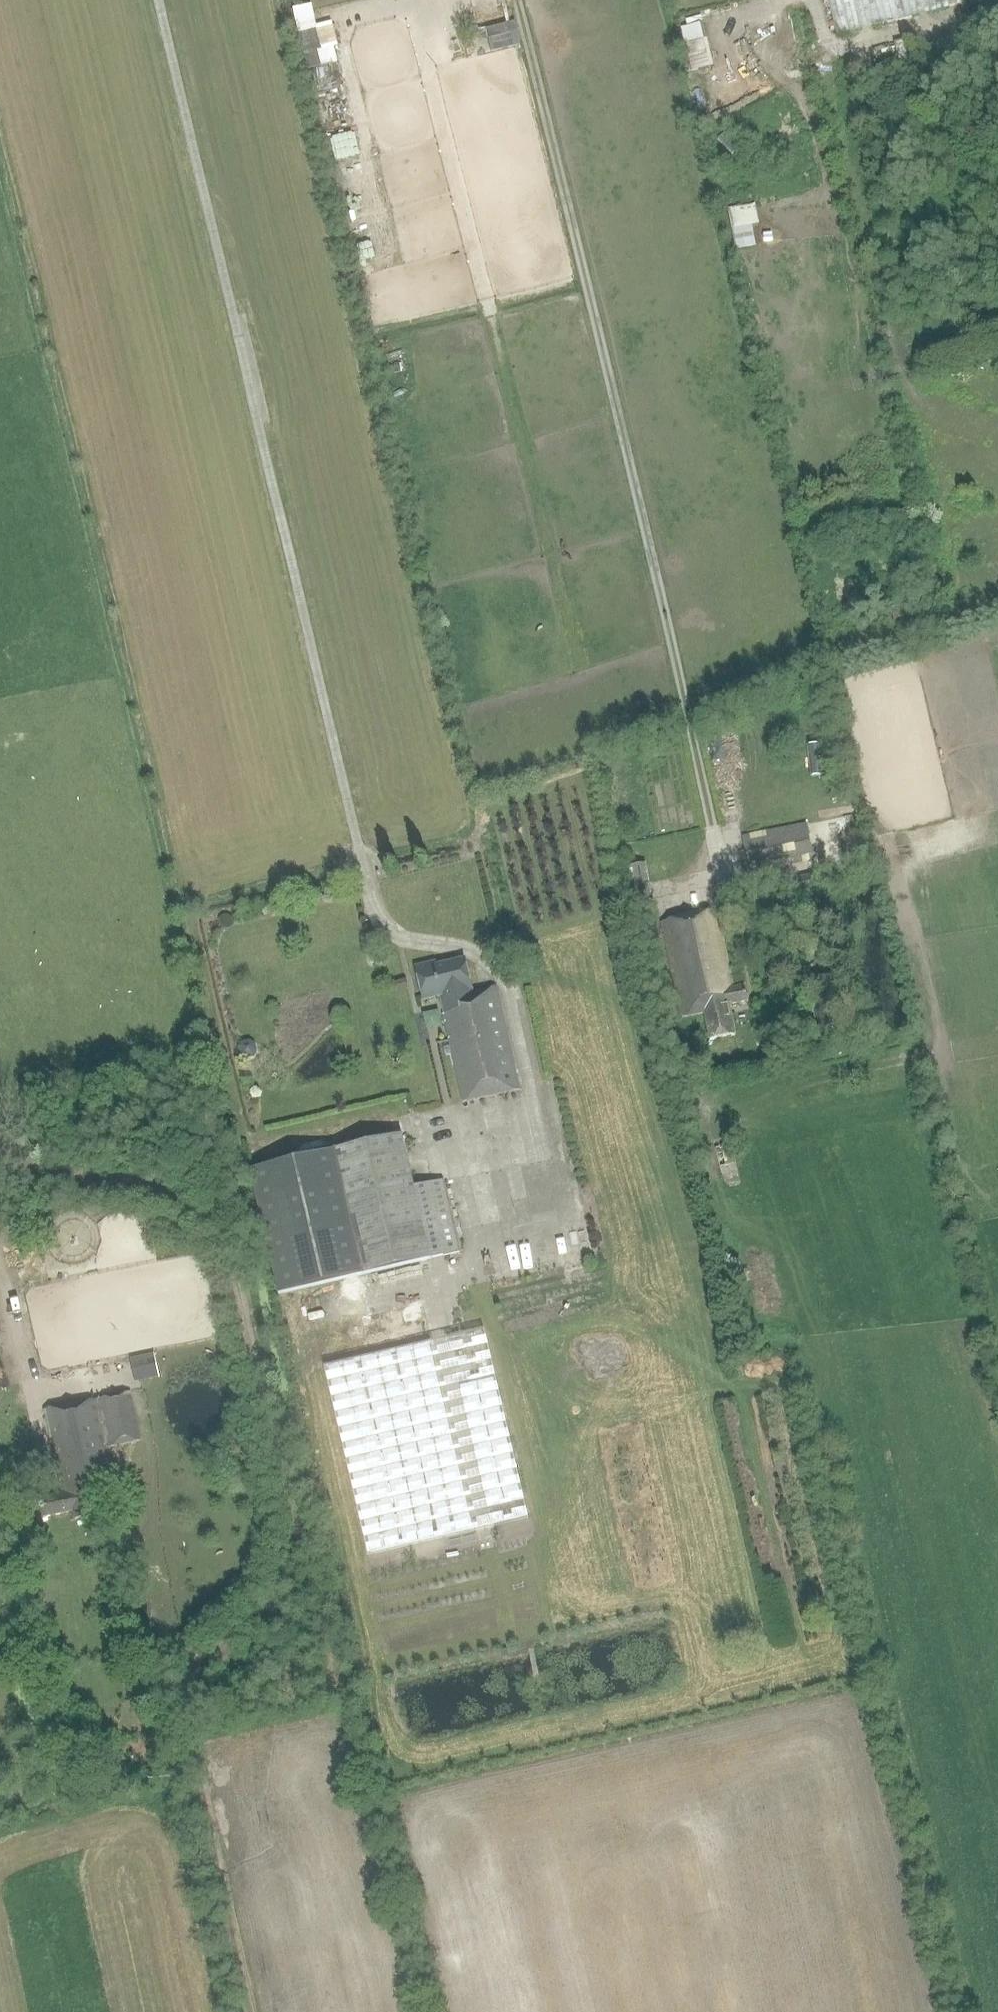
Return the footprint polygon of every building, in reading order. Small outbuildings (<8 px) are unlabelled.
[(959,0),(827,0),(835,36),(960,6),(959,0)] [(489,37),(513,31),(511,23),(487,28),(489,37)] [(685,25),(690,70),(710,68),(705,23),(685,25)] [(735,248),(759,245),(754,204),(731,207),(735,248)] [(814,860),(807,824),(743,836),(749,872),(814,860)] [(622,868),(628,904),(653,900),(646,864),(622,868)] [(817,874),(753,886),(757,907),(821,895),(817,874)] [(729,1005),(747,1001),(744,984),(734,986),(718,910),(660,922),(680,1019),(703,1014),(708,1040),(735,1034),(729,1005)] [(463,1103),(520,1089),(497,986),(472,991),(465,960),(436,967),(435,962),(416,966),(424,1000),(441,997),(445,1015),(443,1015),(463,1103)] [(414,1187),(403,1136),(249,1171),(278,1294),(460,1253),(443,1180),(414,1187)] [(715,1148),(720,1167),(734,1164),(729,1145),(715,1148)] [(484,1329),(324,1367),(369,1555),(528,1518),(484,1329)] [(107,1448),(139,1441),(129,1393),(47,1410),(64,1493),(39,1498),(43,1518),(73,1511),(75,1521),(94,1517),(89,1494),(115,1489),(107,1448)]
